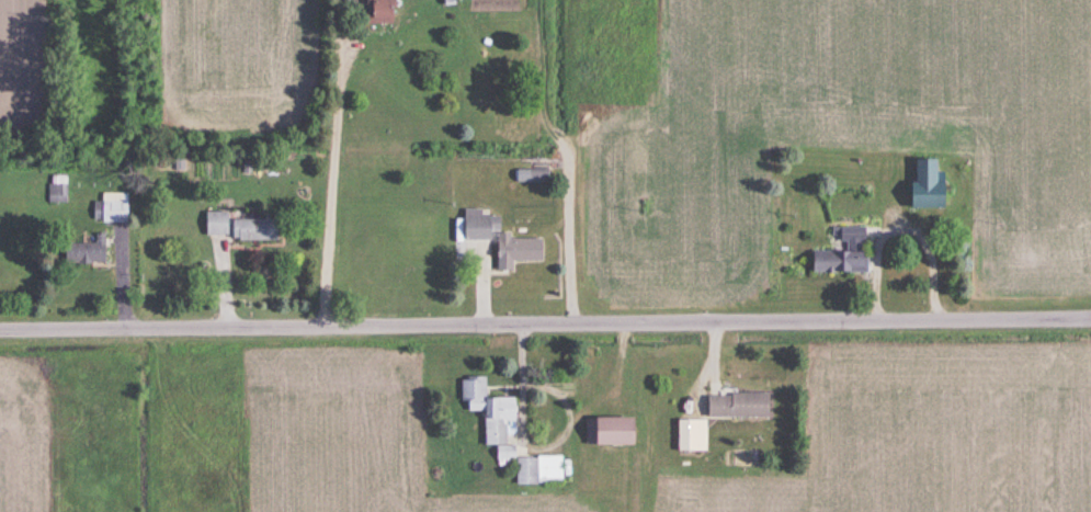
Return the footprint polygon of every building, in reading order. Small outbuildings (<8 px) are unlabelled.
[(363,23),(393,23),(393,0),(363,0),(363,23)] [(909,159),(910,207),(937,207),(936,158),(909,159)] [(67,175),(48,175),(48,204),(67,204),(67,175)] [(127,223),(127,193),(100,193),(100,223),(127,223)] [(496,270),(511,271),(511,260),(541,260),(541,237),(499,237),(499,216),(481,216),(481,209),(462,209),(461,241),(496,241),(496,270)] [(204,211),(204,235),(225,235),(225,211),(204,211)] [(230,218),(230,240),(277,240),(277,218),(230,218)] [(809,272),(862,273),(863,227),(832,227),(832,251),(810,250),(809,272)] [(104,264),(104,233),(94,233),(94,243),(62,243),(62,264),(104,264)] [(483,445),(505,444),(504,421),(514,420),(514,397),(484,398),(484,376),(459,377),(460,402),(466,402),(466,411),(482,411),(483,445)] [(766,417),(766,394),(706,393),(706,416),(766,417)] [(588,445),(642,444),(642,417),(588,418),(588,445)] [(705,451),(705,419),(676,419),(676,451),(705,451)] [(561,483),(561,455),(515,456),(515,484),(561,483)]
